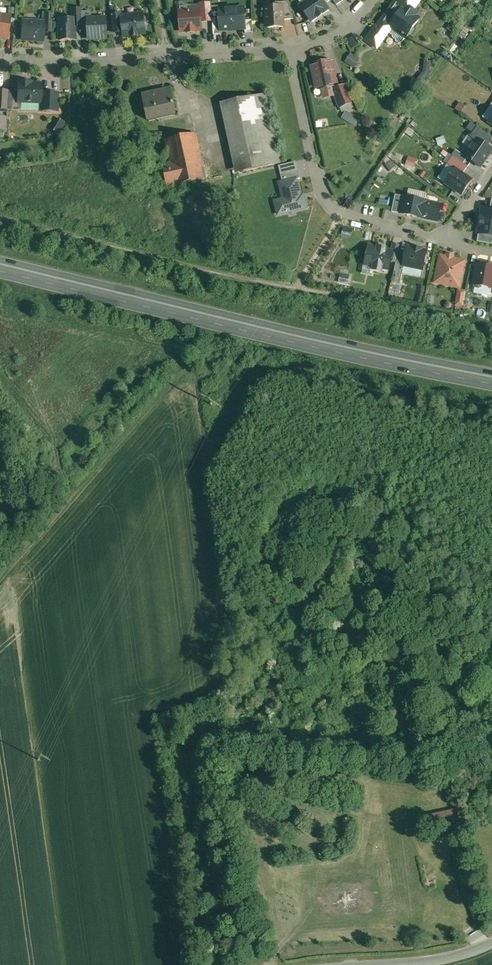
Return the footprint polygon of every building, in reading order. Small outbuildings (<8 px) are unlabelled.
[(300,5),(311,20),(317,15),(318,17),(324,13),(323,11),(328,8),(325,3),(322,0),(308,0),(300,5)] [(376,28),(375,27),(367,40),(377,46),(387,31),(392,34),(393,36),(395,38),(396,41),(399,42),(401,42),(405,36),(406,37),(418,19),(414,16),(417,11),(413,9),(419,0),(396,0),(392,6),(393,7),(390,11),(389,10),(376,28)] [(289,1),(281,1),(281,6),(282,6),(283,19),(294,18),(289,1)] [(211,2),(199,3),(199,9),(200,9),(201,21),(212,20),(212,18),(211,2)] [(281,6),(265,7),(267,27),(283,26),(283,19),(282,6),(281,6)] [(244,7),(230,8),(228,7),(222,7),(221,9),(219,9),(219,17),(220,29),(221,29),(229,28),(229,29),(236,29),(236,28),(244,28),(245,27),(245,20),(244,7)] [(199,9),(179,11),(180,31),(187,30),(187,32),(195,32),(194,30),(201,29),(201,21),(200,9),(199,9)] [(90,10),(81,11),(82,14),(82,19),(88,19),(88,18),(90,18),(90,10)] [(52,14),(44,13),(44,22),(44,31),(51,32),(52,14)] [(121,13),(111,14),(113,32),(123,31),(121,16),(122,16),(121,13)] [(122,16),(121,16),(123,31),(124,36),(131,35),(131,36),(138,35),(138,34),(145,33),(144,25),(146,22),(145,17),(143,15),(143,13),(122,16)] [(0,14),(0,37),(7,38),(10,16),(0,14)] [(82,14),(73,15),(73,18),(75,18),(75,26),(82,25),(82,19),(82,14)] [(90,18),(88,18),(88,19),(88,29),(89,38),(106,37),(106,17),(90,18)] [(219,17),(212,18),(212,20),(213,34),(221,34),(221,29),(220,29),(219,17)] [(73,18),(58,18),(59,39),(75,39),(75,26),(75,18),(73,18)] [(252,19),(245,20),(245,27),(244,28),(245,32),(253,32),(252,19)] [(44,22),(22,21),(21,38),(43,39),(44,31),(44,22)] [(359,58),(351,52),(345,62),(353,67),(359,58)] [(328,60),(315,63),(315,65),(313,66),(317,86),(320,86),(320,88),(334,85),(333,83),(336,82),(331,62),(329,62),(328,60)] [(42,81),(18,81),(17,103),(41,104),(41,91),(42,81)] [(345,84),(333,89),(340,106),(352,101),(345,84)] [(170,89),(143,95),(149,120),(175,115),(170,89)] [(0,90),(0,108),(8,109),(9,91),(0,90)] [(41,109),(57,110),(57,92),(41,91),(41,104),(41,109)] [(266,93),(220,103),(235,172),(281,162),(266,93)] [(353,102),(341,107),(343,110),(354,105),(353,102)] [(358,118),(346,111),(342,118),(354,125),(358,118)] [(61,118),(54,130),(63,134),(69,122),(61,118)] [(477,126),(471,135),(477,138),(486,144),(491,136),(477,126)] [(195,133),(166,139),(171,162),(162,164),(167,187),(176,185),(205,179),(195,133)] [(443,135),(436,138),(438,144),(445,142),(443,135)] [(465,155),(467,157),(480,166),(491,148),(486,144),(477,138),(465,155)] [(451,154),(453,155),(464,162),(467,157),(465,155),(455,148),(451,154)] [(464,162),(453,155),(447,163),(455,168),(462,173),(467,165),(464,162)] [(416,158),(408,156),(405,164),(414,167),(416,158)] [(299,176),(297,168),(280,172),(282,180),(296,177),(299,176)] [(455,168),(445,182),(461,193),(471,179),(462,173),(455,168)] [(274,200),(277,213),(306,206),(303,192),(300,192),(296,177),(282,180),(279,181),(283,198),(274,200)] [(395,193),(391,210),(400,212),(404,195),(395,193)] [(441,203),(404,195),(400,212),(438,220),(441,203)] [(482,207),(479,220),(491,222),(491,209),(489,209),(482,207)] [(479,220),(477,232),(478,232),(491,235),(491,222),(479,220)] [(352,228),(343,226),(341,234),(350,236),(352,228)] [(478,232),(477,240),(491,243),(491,235),(478,232)] [(399,243),(392,242),(391,248),(394,249),(391,260),(391,261),(395,261),(396,259),(399,243)] [(387,247),(377,245),(367,243),(363,264),(372,266),(371,270),(382,272),(383,269),(389,270),(391,260),(394,249),(391,248),(387,248),(387,247)] [(427,249),(406,244),(402,260),(401,264),(404,265),(423,269),(427,249)] [(446,254),(439,253),(433,282),(460,288),(466,259),(454,256),(454,254),(446,253),(446,254)] [(402,260),(396,259),(395,261),(392,276),(401,278),(404,265),(401,264),(402,260)] [(482,264),(475,263),(471,286),(491,290),(491,262),(483,260),(482,264)] [(348,274),(341,273),(339,280),(346,281),(348,274)] [(465,290),(458,288),(456,304),(463,305),(465,290)] [(457,810),(430,812),(431,825),(458,823),(457,810)]
